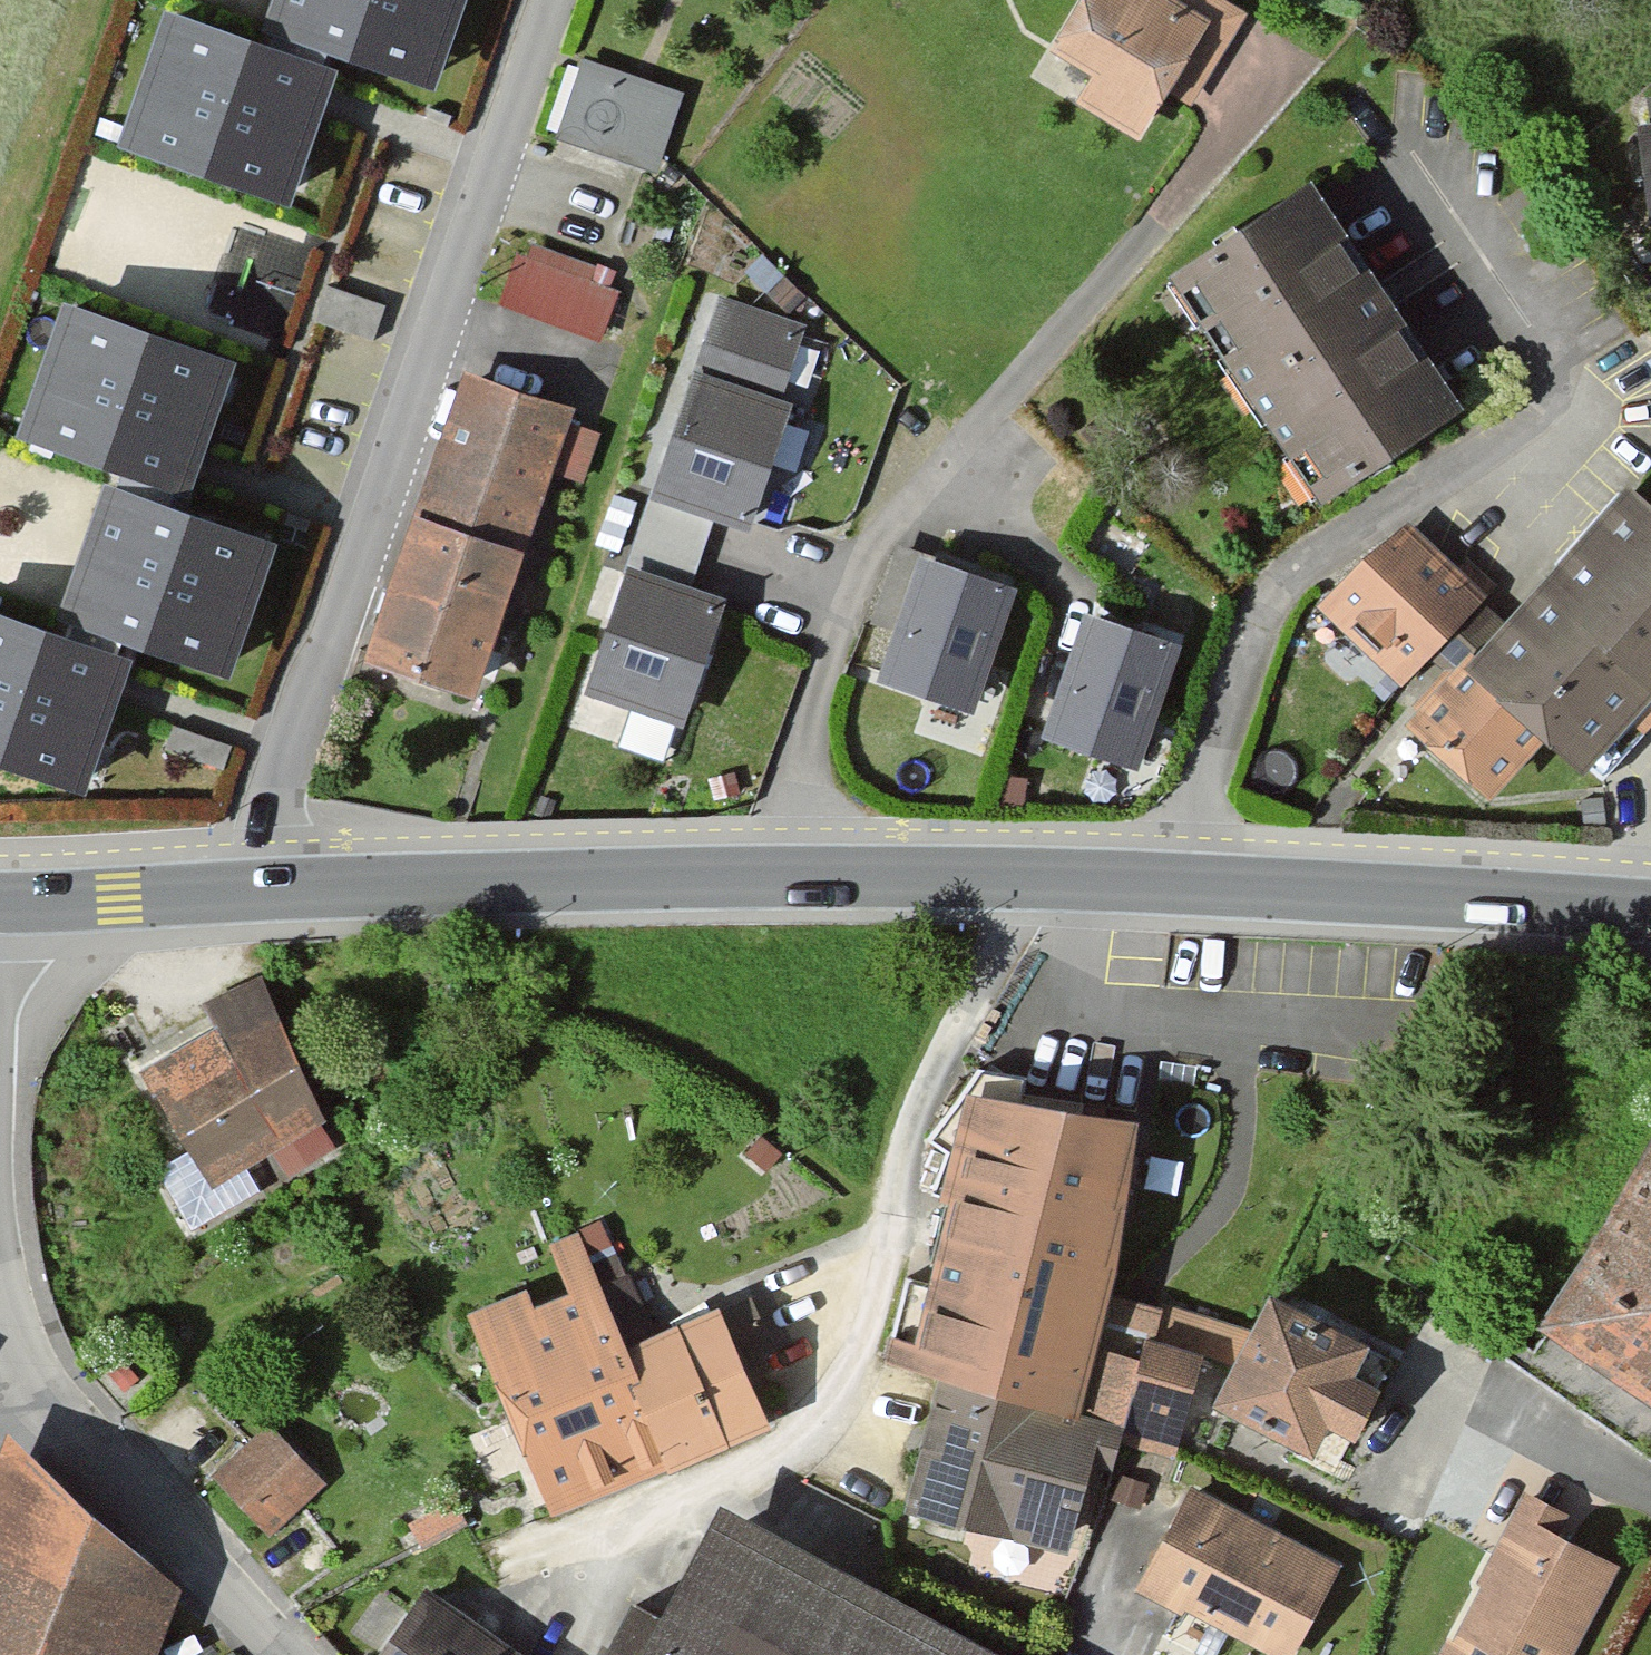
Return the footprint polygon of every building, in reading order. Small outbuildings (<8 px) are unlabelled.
[(265,24),(434,84),(464,0),(274,0),(265,24)] [(1051,47),(1094,75),(1078,99),(1135,136),(1167,87),(1186,100),(1243,13),(1223,0),(1081,0),(1051,47)] [(167,10),(122,144),(293,201),(338,68),(167,10)] [(680,94),(584,62),(558,139),(654,171),(680,94)] [(1170,274),(1318,496),(1458,404),(1309,181),(1170,274)] [(503,302),(595,336),(612,289),(520,255),(503,302)] [(333,282),(320,321),(372,338),(384,299),(333,282)] [(803,325),(723,298),(699,370),(778,397),(803,325)] [(68,304),(23,431),(187,489),(232,361),(68,304)] [(789,400),(778,397),(699,370),(657,492),(712,511),(747,523),(789,400)] [(464,371),(395,572),(502,609),(571,408),(464,371)] [(105,484),(59,616),(227,675),(274,543),(105,484)] [(1630,484),(1539,581),(1650,684),(1650,504),(1630,484)] [(686,587),(712,511),(657,492),(631,568),(686,587)] [(1400,682),(1484,597),(1406,519),(1321,605),(1400,682)] [(921,557),(879,674),(971,707),(1013,590),(921,557)] [(678,720),(720,598),(686,587),(631,568),(589,690),(678,720)] [(502,609),(395,572),(366,657),(473,693),(502,609)] [(1650,693),(1650,684),(1539,581),(1473,653),(1470,651),(1407,719),(1490,796),(1545,736),(1581,769),(1650,693)] [(82,787),(129,655),(0,610),(0,758),(82,787)] [(1088,612),(1045,731),(1135,763),(1178,644),(1088,612)] [(150,1070),(193,1149),(160,1167),(191,1224),(256,1188),(242,1164),(328,1117),(252,978),(209,1001),(225,1030),(150,1070)] [(1110,1293),(1134,1114),(962,1098),(916,1364),(945,1374),(1114,1432),(1172,1452),(1202,1322),(1110,1293)] [(1539,1325),(1555,1335),(1532,1371),(1650,1447),(1650,1151),(1539,1325)] [(470,1313),(550,1512),(668,1465),(597,1289),(575,1234),(551,1244),(571,1292),(533,1308),(526,1291),(470,1313)] [(631,1275),(597,1289),(668,1465),(765,1426),(717,1306),(653,1331),(631,1275)] [(1324,1420),(1352,1434),(1375,1387),(1348,1374),(1365,1340),(1268,1292),(1215,1401),(1310,1448),(1324,1420)] [(1114,1432),(945,1374),(912,1503),(1066,1546),(1088,1463),(1106,1468),(1114,1432)] [(266,1424),(212,1473),(265,1531),(319,1481),(266,1424)] [(6,1432),(0,1448),(0,1654),(151,1654),(177,1587),(6,1432)] [(1335,1562),(1186,1488),(1137,1586),(1274,1654),(1288,1654),(1335,1562)] [(720,1506),(641,1654),(1004,1654),(720,1506)] [(1620,1563),(1517,1507),(1437,1654),(1571,1654),(1620,1563)] [(431,1594),(386,1654),(515,1654),(431,1594)]
